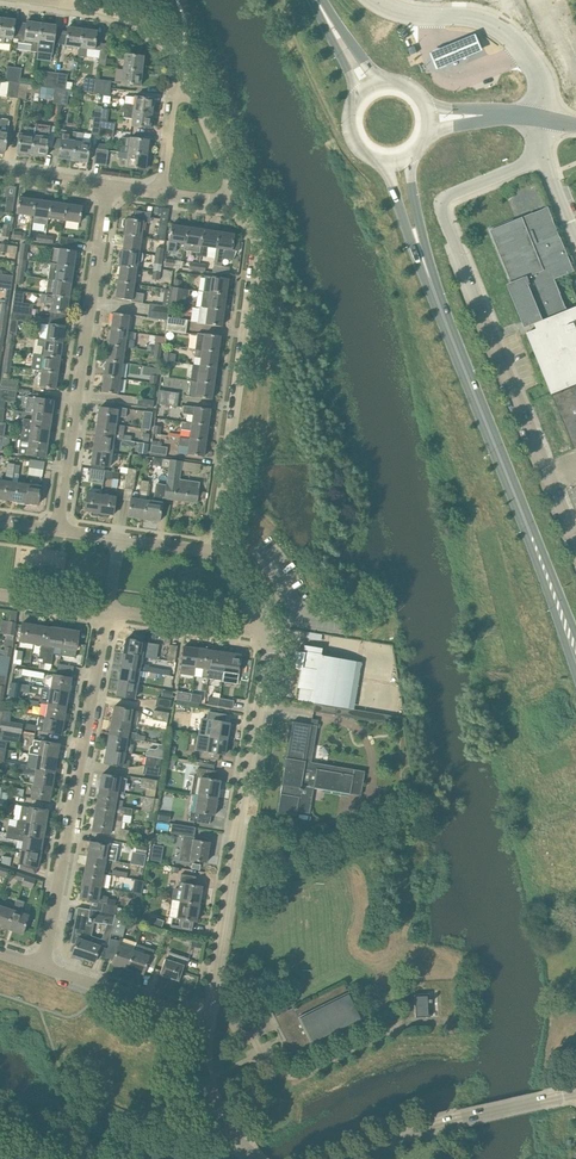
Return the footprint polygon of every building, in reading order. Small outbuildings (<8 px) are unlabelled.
[(0,19),(0,43),(11,44),(11,39),(18,40),(20,23),(14,22),(15,20),(0,18),(0,19)] [(37,52),(41,23),(35,22),(36,20),(34,19),(29,18),(27,19),(27,21),(26,24),(20,23),(18,40),(17,43),(32,44),(31,51),(37,52)] [(561,27),(575,63),(575,28),(574,22),(561,27)] [(41,23),(37,52),(52,55),(56,25),(41,23)] [(80,48),(83,29),(67,27),(65,46),(80,48)] [(97,31),(83,29),(80,48),(79,56),(86,57),(87,49),(94,50),(97,31)] [(439,50),(430,53),(437,70),(445,67),(466,58),(483,51),(476,34),(458,41),(439,50)] [(108,44),(101,43),(98,66),(105,67),(108,44)] [(124,54),(123,69),(142,72),(144,56),(124,54)] [(5,81),(12,82),(14,67),(7,66),(5,81)] [(22,68),(14,67),(12,82),(20,83),(33,85),(33,82),(20,80),(22,68)] [(140,86),(142,72),(123,69),(121,83),(140,86)] [(55,88),(57,73),(43,71),(41,86),(55,88)] [(55,88),(69,90),(71,90),(72,82),(66,81),(67,74),(57,73),(55,88)] [(96,93),(97,86),(98,79),(84,77),(82,92),(96,93)] [(97,86),(110,88),(111,81),(98,79),(97,86)] [(18,98),(20,83),(12,82),(5,81),(0,81),(0,96),(18,98)] [(33,85),(20,83),(18,98),(26,99),(27,93),(39,95),(40,86),(33,85)] [(110,88),(97,86),(96,93),(109,95),(110,88)] [(67,105),(69,90),(55,88),(53,103),(67,105)] [(124,111),(152,114),(153,99),(134,97),(125,96),(124,111)] [(91,134),(98,135),(99,128),(100,121),(102,108),(95,107),(94,113),(91,112),(90,119),(93,120),(91,134)] [(152,114),(124,111),(123,118),(131,119),(131,126),(150,128),(152,128),(154,127),(154,121),(153,120),(151,119),(152,114)] [(2,154),(4,153),(4,151),(9,120),(0,119),(0,154),(2,154)] [(99,128),(114,130),(115,123),(100,121),(99,128)] [(54,148),(55,139),(57,127),(36,124),(35,128),(31,155),(46,157),(47,147),(54,148)] [(25,154),(31,155),(35,128),(20,126),(17,152),(17,153),(17,154),(18,156),(23,157),(25,156),(25,154)] [(114,130),(99,128),(98,135),(113,137),(114,130)] [(58,158),(73,161),(77,132),(62,130),(61,140),(55,139),(54,148),(59,149),(58,158)] [(83,133),(77,132),(73,161),(87,163),(90,144),(82,142),(83,133)] [(128,153),(147,155),(148,149),(150,149),(151,147),(152,143),(150,141),(149,141),(149,140),(130,138),(128,153)] [(108,150),(103,150),(96,149),(94,164),(106,165),(108,150)] [(146,161),(147,155),(128,153),(119,152),(118,158),(124,159),(125,158),(127,158),(126,167),(145,169),(148,169),(149,168),(150,163),(149,161),(146,161)] [(15,197),(7,196),(4,213),(12,214),(15,197)] [(16,213),(33,216),(35,200),(19,197),(16,213)] [(48,218),(50,202),(35,200),(33,216),(34,216),(33,223),(47,225),(48,218)] [(63,220),(66,204),(50,202),(48,218),(63,220)] [(74,205),(66,204),(63,220),(80,223),(82,207),(81,206),(80,204),(75,204),(74,205)] [(512,283),(508,285),(525,328),(535,324),(538,329),(527,333),(552,394),(575,385),(575,307),(568,311),(555,279),(575,271),(548,207),(491,231),(512,283)] [(161,208),(159,224),(166,225),(169,209),(161,208)] [(125,235),(141,237),(144,222),(149,223),(151,213),(135,211),(134,219),(127,218),(127,220),(125,219),(123,220),(122,225),(124,227),(126,227),(125,235)] [(184,243),(187,227),(186,227),(187,225),(185,223),(181,223),(179,224),(179,226),(171,225),(167,251),(175,252),(177,242),(184,243)] [(11,225),(4,224),(1,224),(0,227),(4,228),(2,236),(9,237),(11,225)] [(166,225),(159,224),(157,239),(164,241),(166,225)] [(187,227),(184,243),(185,243),(184,250),(200,253),(203,230),(187,227)] [(216,248),(219,232),(218,232),(218,230),(217,228),(212,227),(210,229),(210,231),(203,230),(200,253),(199,256),(206,257),(208,247),(216,248)] [(226,233),(219,232),(216,248),(214,266),(213,272),(228,275),(229,267),(221,266),(224,249),(237,251),(239,241),(233,241),(234,234),(233,234),(234,232),(232,230),(227,230),(226,231),(226,233)] [(141,237),(125,235),(122,251),(139,253),(141,237)] [(60,237),(59,244),(76,247),(77,239),(60,237)] [(22,243),(19,259),(26,260),(29,245),(22,243)] [(1,244),(0,250),(0,251),(16,254),(17,247),(1,244)] [(155,256),(162,257),(163,248),(156,247),(155,256)] [(50,263),(73,267),(76,251),(59,248),(59,249),(52,248),(50,263)] [(143,254),(139,253),(122,251),(120,251),(119,252),(118,256),(119,258),(121,258),(120,266),(137,269),(138,261),(142,262),(143,254)] [(161,264),(162,257),(155,256),(154,263),(161,264)] [(17,275),(24,276),(26,260),(19,259),(17,275)] [(165,266),(181,268),(182,261),(166,259),(165,266)] [(181,268),(197,270),(198,263),(182,261),(181,268)] [(71,283),(73,267),(50,263),(48,279),(71,283)] [(197,270),(213,272),(214,266),(198,263),(197,270)] [(134,285),(137,269),(120,266),(118,282),(134,285)] [(12,283),(13,276),(0,274),(0,281),(12,283)] [(24,276),(17,275),(15,282),(23,283),(24,276)] [(203,292),(226,295),(228,279),(205,275),(203,292)] [(68,299),(71,283),(48,279),(45,295),(68,299)] [(0,281),(0,288),(6,289),(4,303),(8,303),(11,289),(12,283),(0,281)] [(134,285),(118,282),(115,298),(131,300),(131,302),(142,303),(144,294),(133,292),(134,285)] [(170,290),(172,290),(170,303),(174,304),(182,305),(184,289),(181,289),(174,288),(170,287),(170,290)] [(12,306),(11,312),(31,315),(32,308),(22,307),(22,303),(24,292),(15,290),(12,306)] [(226,295),(203,292),(200,307),(224,311),(226,295)] [(66,314),(68,299),(45,295),(41,295),(40,303),(51,305),(50,312),(66,314)] [(4,303),(2,303),(0,315),(0,318),(6,319),(9,304),(8,304),(8,303),(4,303)] [(150,304),(149,310),(168,313),(168,312),(169,307),(150,304)] [(221,327),(224,311),(200,307),(198,323),(221,327)] [(167,321),(168,317),(168,313),(149,310),(147,317),(167,321)] [(30,322),(31,315),(11,312),(10,319),(30,322)] [(111,329),(127,331),(129,315),(113,313),(111,329)] [(168,317),(167,321),(167,324),(187,327),(188,320),(168,317)] [(39,338),(62,342),(64,326),(48,323),(48,325),(42,324),(39,338)] [(186,334),(187,327),(167,324),(166,331),(186,334)] [(135,332),(127,331),(111,329),(108,345),(124,347),(133,348),(135,332)] [(195,349),(218,352),(220,336),(197,333),(195,349)] [(8,334),(5,350),(13,351),(15,335),(13,334),(9,334),(8,334)] [(154,351),(161,352),(162,345),(166,345),(165,337),(156,336),(154,344),(155,344),(154,351)] [(62,342),(39,338),(38,338),(37,345),(45,347),(44,355),(60,358),(62,342)] [(122,363),(124,347),(108,345),(106,360),(122,363)] [(216,367),(218,352),(195,349),(194,357),(201,357),(200,365),(216,367)] [(11,367),(13,351),(5,350),(3,365),(11,367)] [(160,360),(161,353),(154,352),(153,359),(160,360)] [(164,352),(163,360),(170,361),(172,353),(164,352)] [(41,371),(57,373),(60,358),(44,355),(33,354),(31,369),(41,370),(41,371)] [(120,378),(122,363),(106,360),(104,376),(120,378)] [(170,361),(163,360),(162,369),(169,369),(170,361)] [(190,380),(198,381),(213,383),(216,367),(200,365),(193,364),(190,380)] [(11,367),(3,365),(2,373),(9,374),(11,367)] [(57,373),(41,371),(39,387),(55,389),(57,373)] [(149,383),(156,384),(157,375),(150,374),(149,383)] [(117,394),(120,378),(104,376),(101,392),(117,394)] [(17,381),(2,378),(0,386),(16,389),(17,381)] [(213,383),(198,381),(195,397),(211,400),(213,383)] [(5,408),(6,400),(14,402),(16,391),(0,388),(0,407),(5,408)] [(158,397),(177,400),(178,393),(158,390),(158,397)] [(177,400),(158,397),(157,404),(176,406),(177,400)] [(33,412),(51,415),(53,401),(35,398),(33,412)] [(138,398),(137,406),(153,408),(154,400),(138,398)] [(192,415),(191,423),(208,425),(210,409),(183,405),(182,414),(192,415)] [(97,422),(117,425),(118,416),(125,417),(127,409),(117,407),(117,410),(99,407),(97,422)] [(152,412),(143,411),(141,428),(149,429),(152,412)] [(23,419),(22,425),(49,429),(51,415),(33,412),(32,420),(23,419)] [(97,422),(95,436),(113,439),(113,438),(122,440),(131,442),(132,436),(123,434),(124,426),(117,425),(97,422)] [(208,425),(191,423),(182,422),(181,429),(190,430),(189,438),(205,441),(208,425)] [(47,444),(49,429),(22,425),(20,439),(21,439),(21,440),(47,444)] [(154,425),(153,434),(160,435),(161,426),(154,425)] [(111,453),(113,439),(95,436),(93,450),(111,453)] [(205,441),(189,438),(189,439),(179,437),(178,445),(188,446),(187,455),(203,457),(205,441)] [(47,444),(21,440),(20,447),(19,447),(18,454),(45,458),(47,444)] [(151,445),(150,453),(166,455),(167,447),(151,445)] [(109,467),(111,453),(93,450),(91,464),(109,467)] [(43,470),(44,461),(30,459),(28,467),(43,470)] [(165,497),(166,498),(197,503),(200,483),(179,480),(181,461),(161,459),(160,466),(169,467),(167,484),(166,484),(166,485),(165,497)] [(12,482),(13,474),(15,464),(8,463),(5,481),(0,480),(0,499),(10,500),(12,482)] [(104,478),(105,471),(90,468),(89,476),(104,478)] [(127,472),(126,472),(124,488),(133,490),(133,489),(134,489),(136,469),(128,468),(127,472)] [(143,519),(145,500),(148,481),(141,480),(138,499),(130,498),(127,517),(143,519)] [(10,500),(24,502),(26,484),(12,482),(10,500)] [(40,486),(26,484),(24,502),(38,504),(40,486)] [(145,500),(143,519),(160,521),(162,503),(163,498),(166,498),(165,497),(166,485),(156,484),(153,501),(145,500)] [(97,516),(98,515),(101,495),(86,493),(84,511),(91,512),(91,514),(92,516),(97,516)] [(115,497),(101,495),(98,515),(99,517),(104,517),(105,516),(106,514),(113,515),(115,497)] [(5,634),(4,638),(13,640),(16,623),(15,622),(17,612),(10,611),(8,621),(2,620),(0,633),(5,634)] [(19,642),(33,644),(36,625),(22,623),(19,642)] [(50,627),(36,625),(33,644),(41,645),(38,662),(45,663),(50,627)] [(61,655),(65,629),(50,627),(45,663),(51,664),(53,653),(61,654),(61,655)] [(65,629),(61,655),(75,657),(79,631),(65,629)] [(11,656),(12,648),(13,640),(4,638),(3,646),(2,646),(1,649),(0,649),(0,654),(11,656)] [(142,656),(144,656),(145,649),(153,651),(154,643),(126,638),(123,653),(142,656)] [(168,659),(175,660),(177,646),(170,645),(168,659)] [(314,703),(347,708),(355,661),(321,655),(322,648),(304,645),(297,688),(300,688),(298,700),(314,703)] [(181,665),(195,667),(198,649),(183,647),(181,665)] [(201,678),(208,678),(212,651),(198,649),(195,667),(203,668),(201,678)] [(22,651),(16,650),(13,663),(20,665),(22,651)] [(223,671),(226,653),(212,651),(208,678),(222,680),(223,671)] [(142,656),(123,653),(121,667),(139,670),(142,656)] [(226,653),(223,671),(222,680),(237,682),(238,673),(241,655),(226,653)] [(7,675),(8,670),(8,669),(11,656),(0,654),(0,661),(3,661),(1,668),(0,668),(0,674),(7,675)] [(57,671),(72,674),(73,666),(59,664),(57,671)] [(121,667),(118,681),(137,684),(139,670),(121,667)] [(149,667),(148,672),(157,673),(164,675),(169,675),(170,670),(149,667)] [(23,669),(22,675),(43,678),(44,673),(23,669)] [(51,689),(69,692),(71,678),(53,675),(51,689)] [(137,684),(118,681),(116,695),(134,699),(137,684)] [(10,682),(8,696),(18,698),(21,684),(10,682)] [(69,692),(51,689),(50,690),(42,688),(39,701),(48,703),(66,706),(69,692)] [(161,696),(170,698),(171,691),(163,689),(161,696)] [(176,699),(190,701),(191,694),(177,691),(176,699)] [(191,694),(190,701),(200,703),(201,695),(191,694)] [(169,709),(171,700),(157,697),(155,706),(169,709)] [(207,704),(217,706),(219,698),(209,697),(207,704)] [(219,698),(217,706),(232,708),(233,701),(219,698)] [(66,706),(48,703),(46,717),(63,720),(66,706)] [(347,708),(314,703),(313,711),(325,713),(389,724),(391,715),(347,708)] [(111,720),(131,724),(136,725),(139,711),(114,706),(111,720)] [(167,722),(169,713),(154,710),(152,719),(167,722)] [(209,736),(227,739),(230,723),(225,723),(226,716),(208,713),(207,720),(209,720),(208,727),(211,727),(209,736)] [(63,720),(46,717),(39,716),(37,725),(26,723),(25,728),(61,735),(63,720)] [(131,724),(111,720),(109,735),(127,738),(136,739),(144,741),(145,736),(137,734),(137,733),(130,731),(131,724)] [(317,726),(311,725),(292,721),(286,758),(285,758),(281,785),(277,812),(296,816),(297,811),(309,813),(313,788),(350,794),(360,795),(365,771),(311,762),(317,726)] [(5,749),(6,741),(19,743),(21,733),(6,731),(6,730),(0,729),(0,748),(5,749)] [(224,755),(227,739),(209,736),(198,734),(195,750),(201,751),(200,757),(218,760),(219,754),(224,755)] [(126,744),(127,738),(109,735),(106,749),(126,752),(128,745),(126,744)] [(28,753),(39,755),(57,759),(59,744),(41,741),(33,740),(32,745),(30,747),(28,753)] [(125,760),(126,752),(106,749),(104,763),(129,767),(130,761),(125,760)] [(146,751),(146,756),(161,759),(164,759),(166,751),(150,749),(146,751)] [(18,766),(54,772),(57,759),(39,755),(37,764),(9,759),(9,764),(18,766)] [(158,776),(161,759),(146,756),(143,774),(158,776)] [(52,787),(54,772),(18,766),(17,773),(35,776),(34,784),(52,787)] [(193,776),(190,794),(217,798),(220,780),(217,780),(219,771),(197,768),(196,776),(193,776)] [(99,788),(117,791),(119,792),(120,785),(119,784),(120,777),(102,774),(99,788)] [(155,790),(157,780),(142,778),(140,787),(155,790)] [(52,787),(34,784),(31,798),(49,801),(52,787)] [(7,801),(9,793),(1,792),(2,788),(0,787),(0,800),(7,801)] [(116,800),(117,791),(99,788),(97,802),(122,807),(123,800),(116,800)] [(217,798),(190,794),(197,795),(194,813),(189,812),(188,820),(210,824),(211,815),(214,816),(217,798)] [(143,796),(141,810),(152,812),(154,798),(143,796)] [(132,809),(122,807),(97,802),(94,816),(122,821),(123,814),(131,816),(131,815),(140,817),(141,810),(135,809),(134,809),(132,809)] [(380,815),(390,811),(388,804),(377,808),(380,815)] [(21,806),(19,821),(21,821),(23,821),(24,821),(27,822),(45,825),(47,810),(21,806)] [(121,829),(122,821),(94,816),(92,831),(116,835),(115,838),(127,840),(129,830),(121,829)] [(42,839),(45,825),(27,822),(25,829),(8,826),(7,832),(42,839)] [(172,823),(170,833),(183,835),(179,860),(190,862),(190,860),(206,863),(209,842),(193,839),(195,827),(172,823)] [(22,850),(40,853),(42,839),(7,832),(6,838),(23,841),(22,850)] [(90,841),(87,856),(106,859),(115,861),(118,847),(90,841)] [(136,845),(135,852),(146,854),(147,847),(136,845)] [(151,858),(160,859),(161,846),(152,845),(151,858)] [(37,867),(40,853),(22,850),(18,868),(35,874),(37,867)] [(10,866),(11,857),(2,856),(1,863),(10,866)] [(103,873),(106,859),(87,856),(85,870),(103,873)] [(85,870),(82,884),(102,887),(103,881),(102,880),(103,873),(85,870)] [(127,873),(113,870),(112,875),(126,878),(127,873)] [(23,881),(25,874),(17,871),(14,878),(23,881)] [(25,874),(23,881),(21,885),(32,888),(36,878),(25,874)] [(171,899),(199,904),(202,886),(195,885),(196,876),(181,874),(179,882),(178,889),(175,888),(173,890),(171,899)] [(133,895),(141,896),(144,881),(136,880),(133,895)] [(101,895),(102,887),(82,884),(79,898),(103,903),(102,912),(116,914),(119,915),(127,917),(128,911),(121,908),(122,901),(108,898),(108,896),(101,895)] [(13,910),(7,929),(23,934),(29,915),(21,913),(25,902),(17,899),(13,910)] [(196,922),(199,904),(171,899),(172,899),(169,916),(172,917),(170,926),(192,930),(193,921),(196,922)] [(13,910),(0,905),(0,927),(7,929),(13,910)] [(71,954),(94,962),(97,954),(105,957),(111,933),(116,914),(102,912),(78,907),(72,938),(77,939),(71,954)] [(163,921),(151,916),(148,925),(161,929),(163,921)] [(127,969),(133,950),(136,942),(120,937),(120,936),(111,933),(105,957),(113,960),(111,964),(127,969)] [(149,955),(133,950),(127,969),(143,974),(146,966),(154,968),(159,954),(151,951),(149,955)] [(189,959),(178,955),(169,952),(166,958),(165,958),(158,979),(167,982),(169,978),(178,981),(184,965),(186,966),(189,959)] [(343,984),(327,992),(299,1005),(275,1017),(295,1056),(294,1056),(295,1057),(313,1048),(311,1044),(362,1019),(349,992),(347,992),(343,984)] [(431,1002),(431,999),(429,999),(429,993),(414,994),(415,1017),(430,1017),(429,1002),(431,1002)] [(288,996),(268,1003),(272,1011),(291,1002),(288,996)]
